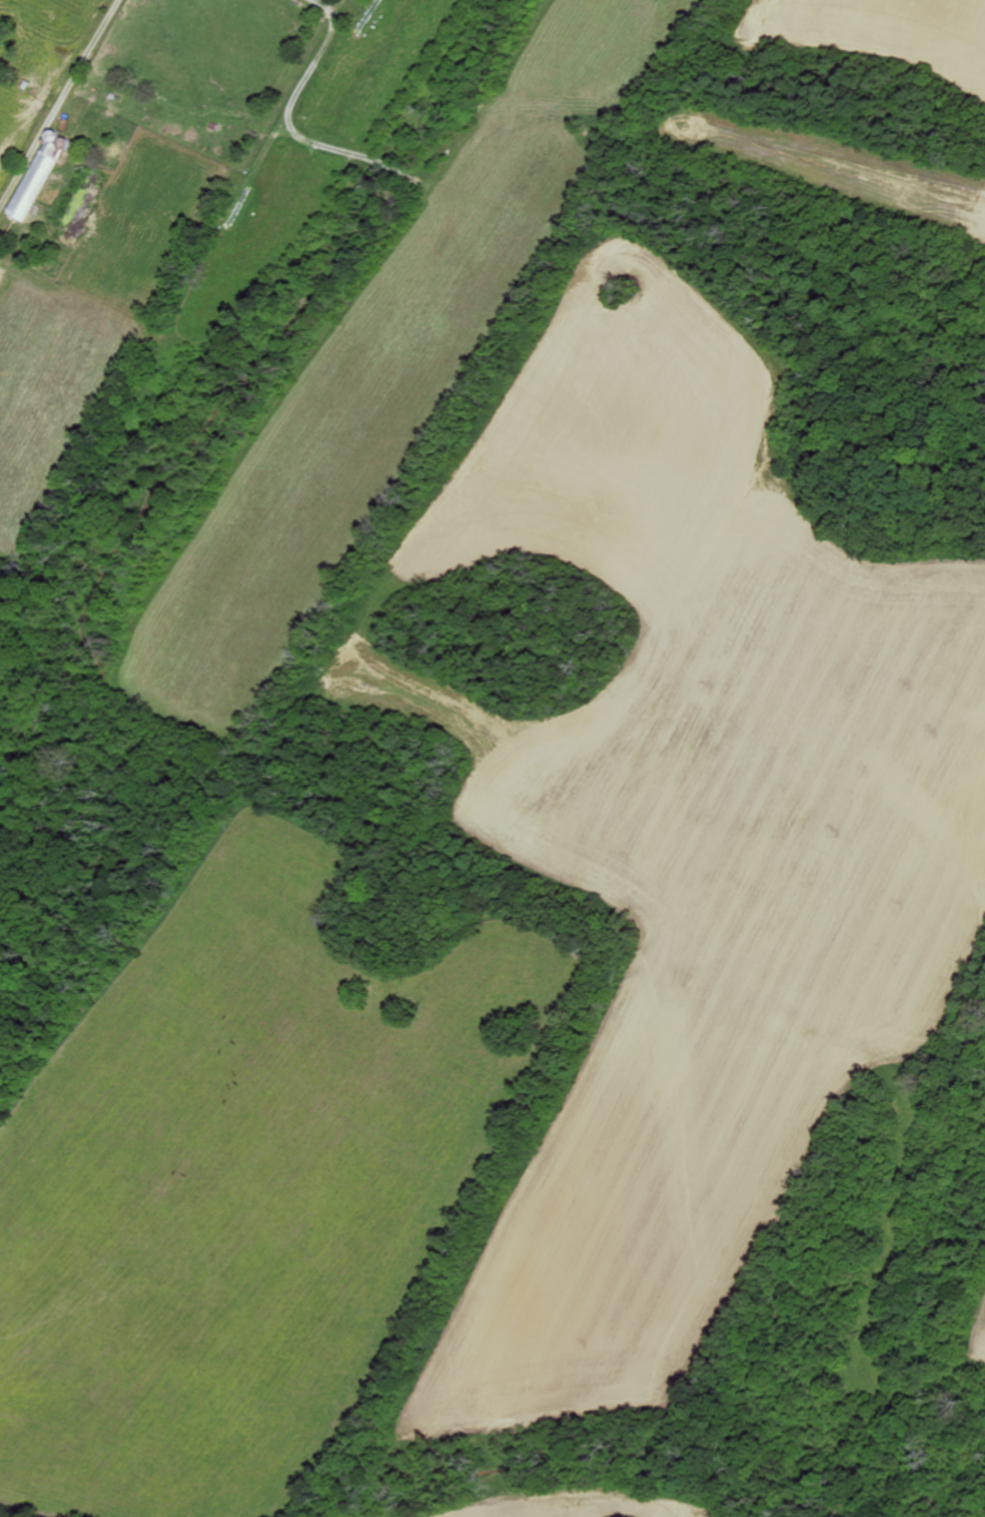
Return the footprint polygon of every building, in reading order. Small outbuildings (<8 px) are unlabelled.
[(38,70),(32,65),(36,60),(42,66),(38,70)] [(59,141),(60,139),(61,137),(62,135),(65,134),(67,135),(70,135),(72,139),(71,141),(70,144),(68,146),(65,147),(64,147),(59,157),(60,158),(43,189),(25,220),(8,210),(25,179),(42,148),(44,149),(48,142),(46,140),(45,139),(45,138),(45,137),(46,136),(47,136),(47,135),(48,135),(48,134),(48,133),(48,130),(50,128),(52,127),(53,127),(55,127),(57,127),(59,130),(60,132),(60,135),(59,137),(57,139),(56,139),(59,141)]
